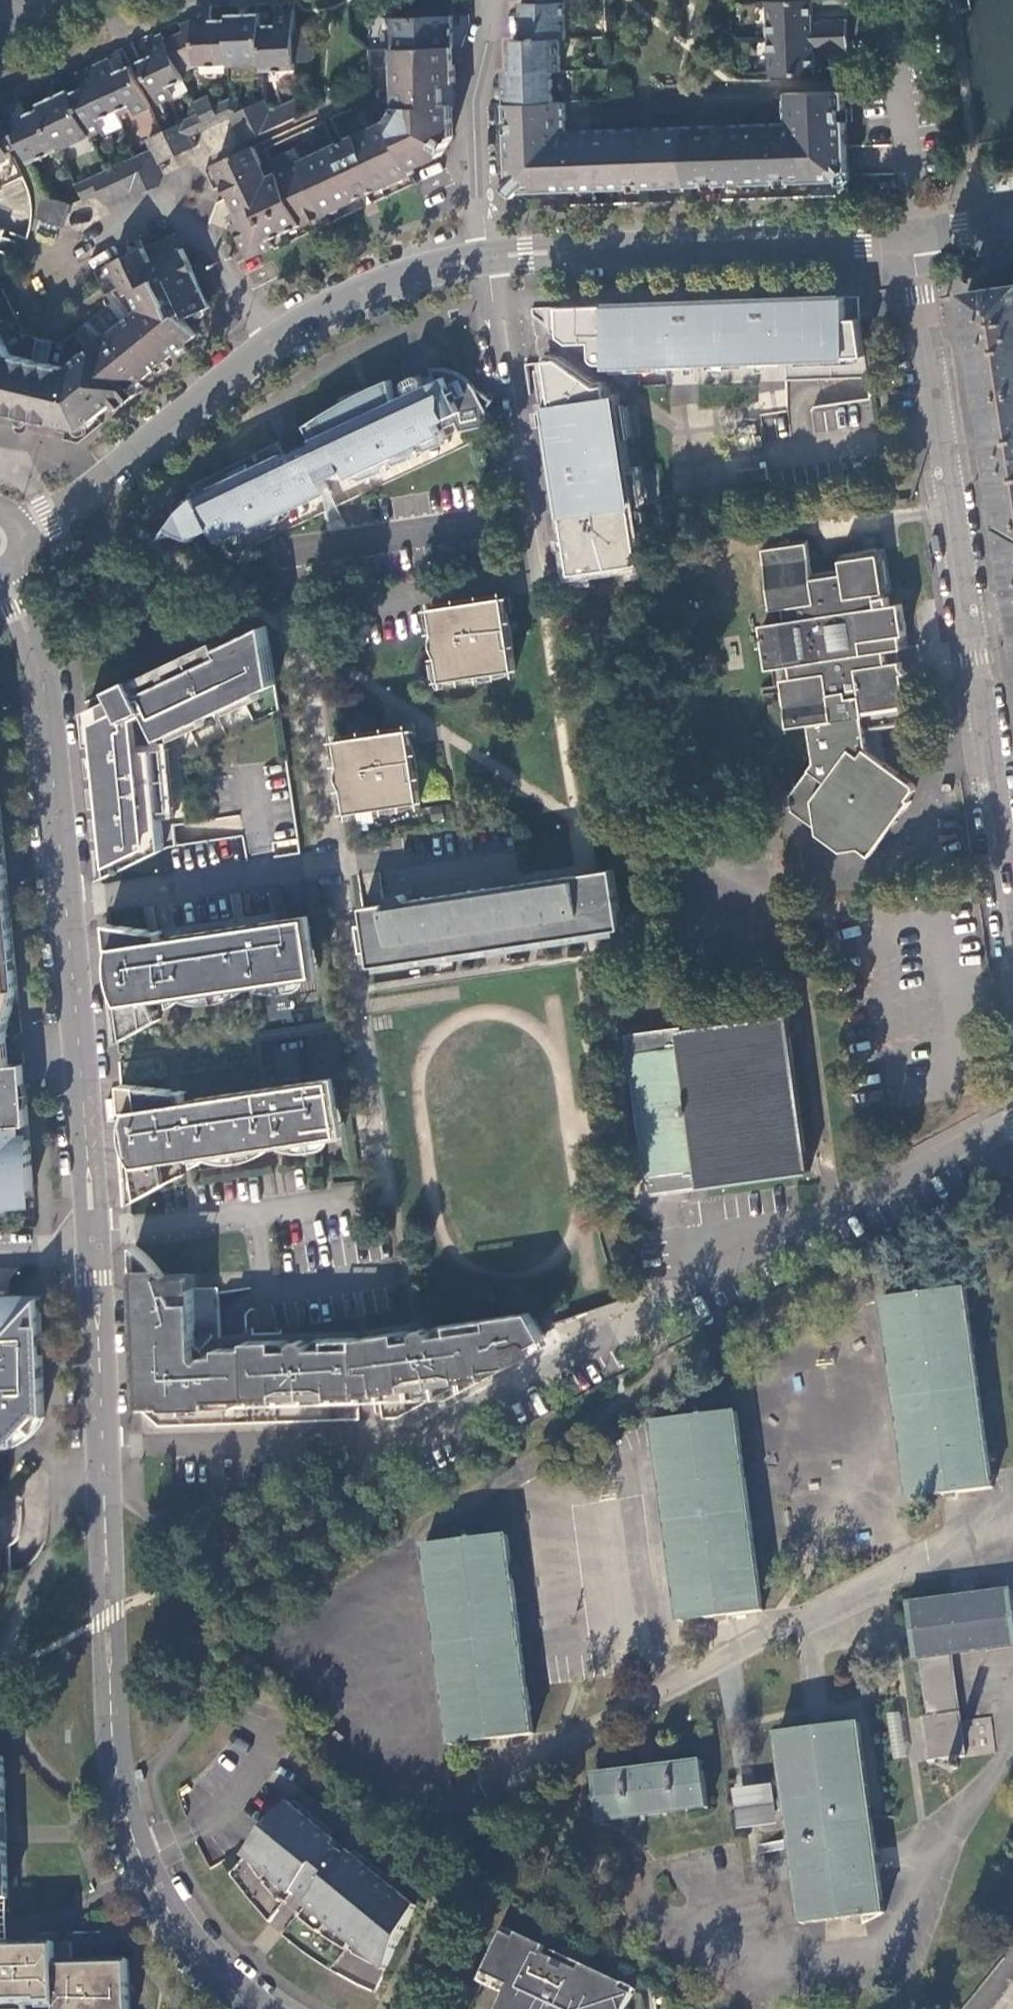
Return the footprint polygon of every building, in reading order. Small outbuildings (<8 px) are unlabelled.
[(563,40),(568,36),(567,0),(527,0),(527,2),(520,2),(521,42),(563,40)] [(390,122),(413,170),(443,154),(454,139),(452,107),(458,106),(453,2),(396,5),(401,118),(390,122)] [(768,40),(848,38),(847,18),(814,19),(813,3),(766,4),(768,40)] [(214,21),(213,7),(195,7),(196,31),(187,35),(186,32),(166,41),(178,66),(197,57),(198,67),(229,66),(227,20),(214,21)] [(263,71),(296,70),(296,62),(294,31),(293,10),(276,11),(277,26),(261,26),(262,64),(263,71)] [(260,14),(227,16),(227,20),(229,66),(262,64),(261,26),(260,14)] [(294,31),(296,62),(310,61),(315,55),(314,36),(308,31),(294,31)] [(178,66),(166,41),(164,35),(148,43),(154,54),(140,62),(160,104),(174,96),(170,88),(185,81),(178,66)] [(848,53),(848,38),(768,40),(770,78),(816,76),(815,55),(848,53)] [(556,73),(565,72),(563,40),(521,42),(513,42),(513,73),(556,73)] [(111,60),(96,68),(117,113),(131,106),(135,115),(150,107),(131,66),(118,72),(111,60)] [(117,113),(96,68),(79,75),(85,87),(71,94),(90,135),(105,129),(108,135),(124,128),(117,113)] [(506,106),(556,104),(556,73),(513,73),(506,74),(505,74),(506,106)] [(71,94),(69,90),(39,104),(41,108),(60,150),(90,135),(71,94)] [(845,123),(845,110),(844,92),(784,96),(785,125),(684,129),(686,186),(839,180),(847,172),(847,148),(845,146),(845,123)] [(209,96),(195,103),(201,115),(208,129),(230,118),(230,101),(215,109),(209,96)] [(230,101),(230,118),(237,130),(270,114),(264,101),(244,110),(242,105),(230,101)] [(270,114),(237,130),(243,143),(298,117),(297,101),(270,114)] [(21,102),(6,109),(11,120),(23,146),(31,163),(60,150),(41,108),(28,114),(21,102)] [(568,133),(595,132),(593,103),(566,104),(568,133)] [(686,186),(684,129),(595,132),(568,133),(566,104),(556,104),(506,106),(509,178),(525,192),(686,186)] [(201,115),(172,129),(183,154),(184,155),(197,148),(192,136),(208,129),(201,115)] [(11,120),(0,125),(0,130),(11,151),(23,146),(11,120)] [(255,147),(216,165),(238,213),(231,216),(251,259),(275,248),(272,241),(284,236),(357,201),(415,174),(413,170),(390,122),(304,162),(298,151),(274,162),(279,173),(270,178),(264,167),(255,147)] [(183,154),(172,129),(162,133),(174,158),(183,154)] [(24,177),(15,158),(13,159),(9,152),(11,151),(0,130),(0,188),(24,177)] [(174,158),(162,133),(148,140),(153,151),(138,158),(144,172),(159,164),(160,165),(174,158)] [(108,172),(120,197),(133,191),(128,179),(144,172),(138,158),(108,172)] [(274,162),(264,167),(270,178),(279,173),(274,162)] [(128,179),(133,191),(142,195),(162,186),(165,176),(160,165),(159,164),(144,172),(128,179)] [(78,187),(84,200),(101,192),(106,204),(120,197),(108,172),(78,187)] [(72,206),(46,197),(40,219),(65,227),(72,206)] [(199,314),(211,308),(183,248),(172,253),(153,262),(149,254),(146,248),(98,271),(109,294),(124,287),(128,294),(132,293),(141,310),(90,350),(126,394),(134,387),(199,336),(180,314),(187,310),(190,317),(199,314)] [(967,293),(1012,594),(1012,286),(967,293)] [(560,307),(561,336),(572,343),(592,342),(594,357),(597,361),(601,363),(609,363),(609,365),(614,365),(866,356),(858,297),(833,298),(769,300),(770,305),(756,306),(756,300),(696,302),(696,308),(683,309),(682,303),(665,303),(589,306),(560,307)] [(126,394),(90,350),(69,367),(12,354),(0,331),(0,408),(84,428),(116,402),(126,394)] [(598,512),(634,506),(644,504),(638,470),(629,471),(616,396),(609,397),(607,386),(599,387),(558,359),(549,360),(555,405),(548,406),(557,466),(565,465),(568,480),(559,482),(570,553),(588,551),(601,537),(598,512)] [(172,527),(187,533),(199,536),(214,528),(222,543),(247,532),(254,529),(271,527),(280,523),(284,514),(329,492),(325,483),(348,472),(354,484),(388,473),(386,469),(419,458),(418,455),(449,444),(444,432),(460,428),(462,433),(494,426),(489,410),(493,402),(483,394),(475,387),(465,378),(450,371),(442,370),(432,370),(437,383),(432,385),(427,387),(427,379),(423,376),(411,380),(407,385),(407,389),(412,394),(397,400),(393,381),(380,385),(383,392),(365,398),(341,410),(315,426),(312,436),(317,446),(314,448),(309,451),(303,448),(299,449),(298,452),(298,457),(288,459),(283,449),(258,461),(256,455),(213,478),(196,487),(199,496),(193,502),(172,527)] [(132,401),(140,395),(140,394),(134,387),(126,394),(132,401)] [(122,410),(132,401),(126,394),(116,402),(121,409),(122,410)] [(814,431),(859,427),(857,403),(812,407),(814,431)] [(558,473),(559,482),(568,480),(565,465),(557,466),(558,473)] [(638,539),(635,513),(634,506),(598,512),(601,537),(588,551),(570,553),(571,571),(574,571),(575,573),(589,571),(589,569),(592,569),(592,571),(609,568),(609,566),(612,565),(612,568),(628,565),(628,563),(631,562),(632,565),(641,564),(640,556),(639,557),(638,554),(640,553),(639,542),(637,542),(637,539),(638,539)] [(886,651),(908,647),(901,603),(893,604),(878,606),(876,594),(887,593),(890,592),(882,547),(839,552),(842,567),(813,571),(807,538),(761,544),(771,608),(783,607),(785,620),(760,623),(763,642),(759,647),(761,659),(766,663),(767,669),(789,666),(791,679),(780,681),(787,727),(812,724),(819,760),(792,795),(795,809),(819,827),(820,833),(843,849),(864,845),(873,853),(909,804),(909,803),(911,799),(911,798),(915,793),(917,787),(913,781),(868,747),(866,733),(910,725),(902,674),(906,672),(901,667),(900,661),(887,663),(886,651)] [(893,604),(891,595),(887,595),(887,593),(876,594),(878,606),(893,604)] [(516,668),(513,656),(505,602),(479,605),(481,618),(471,619),(470,614),(461,616),(459,607),(433,610),(442,680),(516,668)] [(479,605),(459,607),(461,616),(470,614),(471,619),(481,618),(479,605)] [(142,696),(148,709),(162,739),(277,685),(268,626),(219,649),(224,658),(142,696)] [(86,712),(88,727),(95,727),(108,847),(119,846),(121,868),(164,847),(154,749),(141,750),(138,714),(148,709),(142,696),(135,681),(115,690),(118,698),(114,699),(86,712)] [(415,754),(414,743),(413,735),(409,728),(387,731),(391,737),(393,738),(393,743),(400,750),(405,748),(415,754)] [(350,811),(422,800),(419,787),(415,754),(405,748),(400,750),(393,743),(393,738),(391,737),(387,731),(337,738),(350,811)] [(11,1061),(8,1027),(17,987),(17,981),(7,883),(0,804),(0,1062),(11,1061)] [(593,931),(624,927),(618,870),(587,872),(576,873),(585,932),(593,931)] [(585,932),(576,873),(406,900),(406,898),(402,892),(394,893),(391,902),(384,903),(394,961),(585,932)] [(394,961),(384,903),(364,905),(372,964),(394,961)] [(289,920),(295,978),(296,980),(319,976),(311,914),(288,917),(289,920)] [(113,947),(125,1038),(146,1026),(144,1002),(158,1000),(157,988),(168,986),(171,998),(245,988),(245,986),(246,986),(244,975),(257,973),(259,983),(295,978),(289,920),(264,924),(262,922),(259,922),(256,923),(253,924),(251,925),(174,937),(168,936),(164,937),(162,938),(159,941),(157,943),(156,946),(156,949),(150,950),(149,926),(107,921),(109,947),(113,947)] [(164,930),(149,926),(150,950),(156,949),(156,946),(157,943),(159,941),(162,938),(164,937),(164,930)] [(109,947),(118,1042),(125,1038),(113,947),(109,947)] [(246,986),(259,983),(257,973),(244,975),(246,986)] [(158,1000),(171,998),(168,986),(157,988),(158,1000)] [(697,1168),(699,1186),(810,1171),(809,1163),(790,1025),(788,1015),(629,1035),(647,1175),(697,1168)] [(24,1060),(11,1061),(0,1062),(0,1091),(26,1089),(24,1060)] [(301,1078),(301,1081),(309,1138),(309,1140),(333,1136),(324,1074),(301,1078)] [(161,1087),(120,1083),(122,1111),(126,1110),(139,1198),(159,1187),(158,1162),(173,1160),(171,1147),(181,1146),(184,1159),(259,1148),(258,1146),(258,1136),(272,1133),(273,1143),(309,1138),(301,1081),(279,1084),(276,1083),(272,1083),(270,1084),(268,1084),(265,1086),(189,1097),(183,1096),(179,1096),(178,1097),(176,1098),(175,1099),(174,1100),(173,1102),(172,1103),(171,1105),(171,1107),(170,1110),(164,1111),(161,1087)] [(177,1089),(161,1087),(164,1111),(170,1110),(171,1107),(171,1105),(172,1103),(173,1102),(174,1100),(175,1099),(176,1098),(178,1097),(177,1089)] [(26,1089),(0,1091),(0,1123),(2,1123),(28,1120),(26,1092),(26,1089)] [(126,1110),(122,1111),(129,1202),(139,1198),(126,1110)] [(272,1133),(258,1136),(258,1146),(273,1143),(272,1133)] [(29,1135),(3,1138),(0,1138),(0,1197),(7,1197),(6,1186),(32,1184),(31,1163),(29,1135)] [(171,1147),(173,1160),(184,1159),(181,1146),(171,1147)] [(678,1189),(699,1186),(697,1168),(647,1175),(649,1193),(678,1189)] [(132,1244),(134,1302),(140,1302),(142,1355),(192,1353),(198,1347),(192,1341),(191,1286),(168,1287),(164,1279),(156,1268),(152,1263),(148,1257),(141,1251),(137,1248),(132,1244)] [(879,1292),(898,1497),(985,1489),(966,1284),(879,1292)] [(39,1299),(0,1300),(0,1444),(16,1443),(16,1439),(38,1416),(44,1416),(39,1299)] [(377,1417),(392,1416),(540,1337),(526,1310),(444,1323),(445,1331),(428,1334),(428,1333),(412,1335),(411,1337),(395,1339),(393,1330),(366,1334),(372,1385),(377,1417)] [(372,1385),(366,1334),(353,1336),(352,1336),(354,1385),(372,1385)] [(137,1367),(139,1406),(158,1424),(355,1418),(354,1385),(352,1336),(325,1336),(325,1346),(306,1347),(306,1344),(289,1345),(290,1347),(273,1346),(272,1338),(243,1338),(243,1344),(243,1358),(216,1358),(216,1352),(203,1352),(191,1366),(143,1367),(137,1367)] [(243,1358),(243,1344),(216,1345),(216,1352),(216,1358),(243,1358)] [(192,1353),(142,1355),(143,1361),(143,1367),(191,1366),(203,1352),(198,1347),(192,1353)] [(656,1423),(682,1623),(765,1611),(739,1412),(656,1423)] [(16,1439),(16,1443),(18,1445),(22,1444),(30,1439),(34,1436),(42,1428),(42,1425),(44,1423),(44,1416),(38,1416),(16,1439)] [(509,1536),(427,1547),(453,1747),(535,1736),(509,1536)] [(908,1597),(920,1717),(907,1718),(912,1761),(969,1755),(968,1753),(994,1750),(991,1718),(959,1721),(952,1651),(1012,1645),(1012,1625),(1009,1587),(908,1597)] [(789,1810),(803,1925),(886,1914),(861,1724),(779,1735),(787,1799),(778,1800),(777,1800),(778,1811),(779,1811),(789,1810)] [(5,1755),(0,1755),(0,1911),(10,1911),(8,1843),(7,1843),(6,1824),(6,1811),(7,1811),(5,1755)] [(596,1777),(603,1825),(710,1810),(704,1762),(596,1777)] [(781,1825),(779,1811),(778,1811),(777,1800),(778,1800),(776,1784),(737,1789),(743,1830),(781,1825)] [(337,1973),(376,1993),(418,1905),(353,1851),(350,1855),(336,1844),(340,1840),(293,1802),(234,1873),(256,1899),(270,1918),(277,1925),(284,1934),(313,1957),(337,1973)] [(635,1989),(507,1927),(483,1982),(507,1993),(500,2008),(626,2008),(635,1989)] [(133,1983),(129,1983),(128,1958),(73,1960),(73,1942),(52,1943),(0,1944),(0,2008),(1,2008),(1,2005),(41,2004),(41,2007),(57,2006),(57,2008),(133,2008),(133,1983)]
